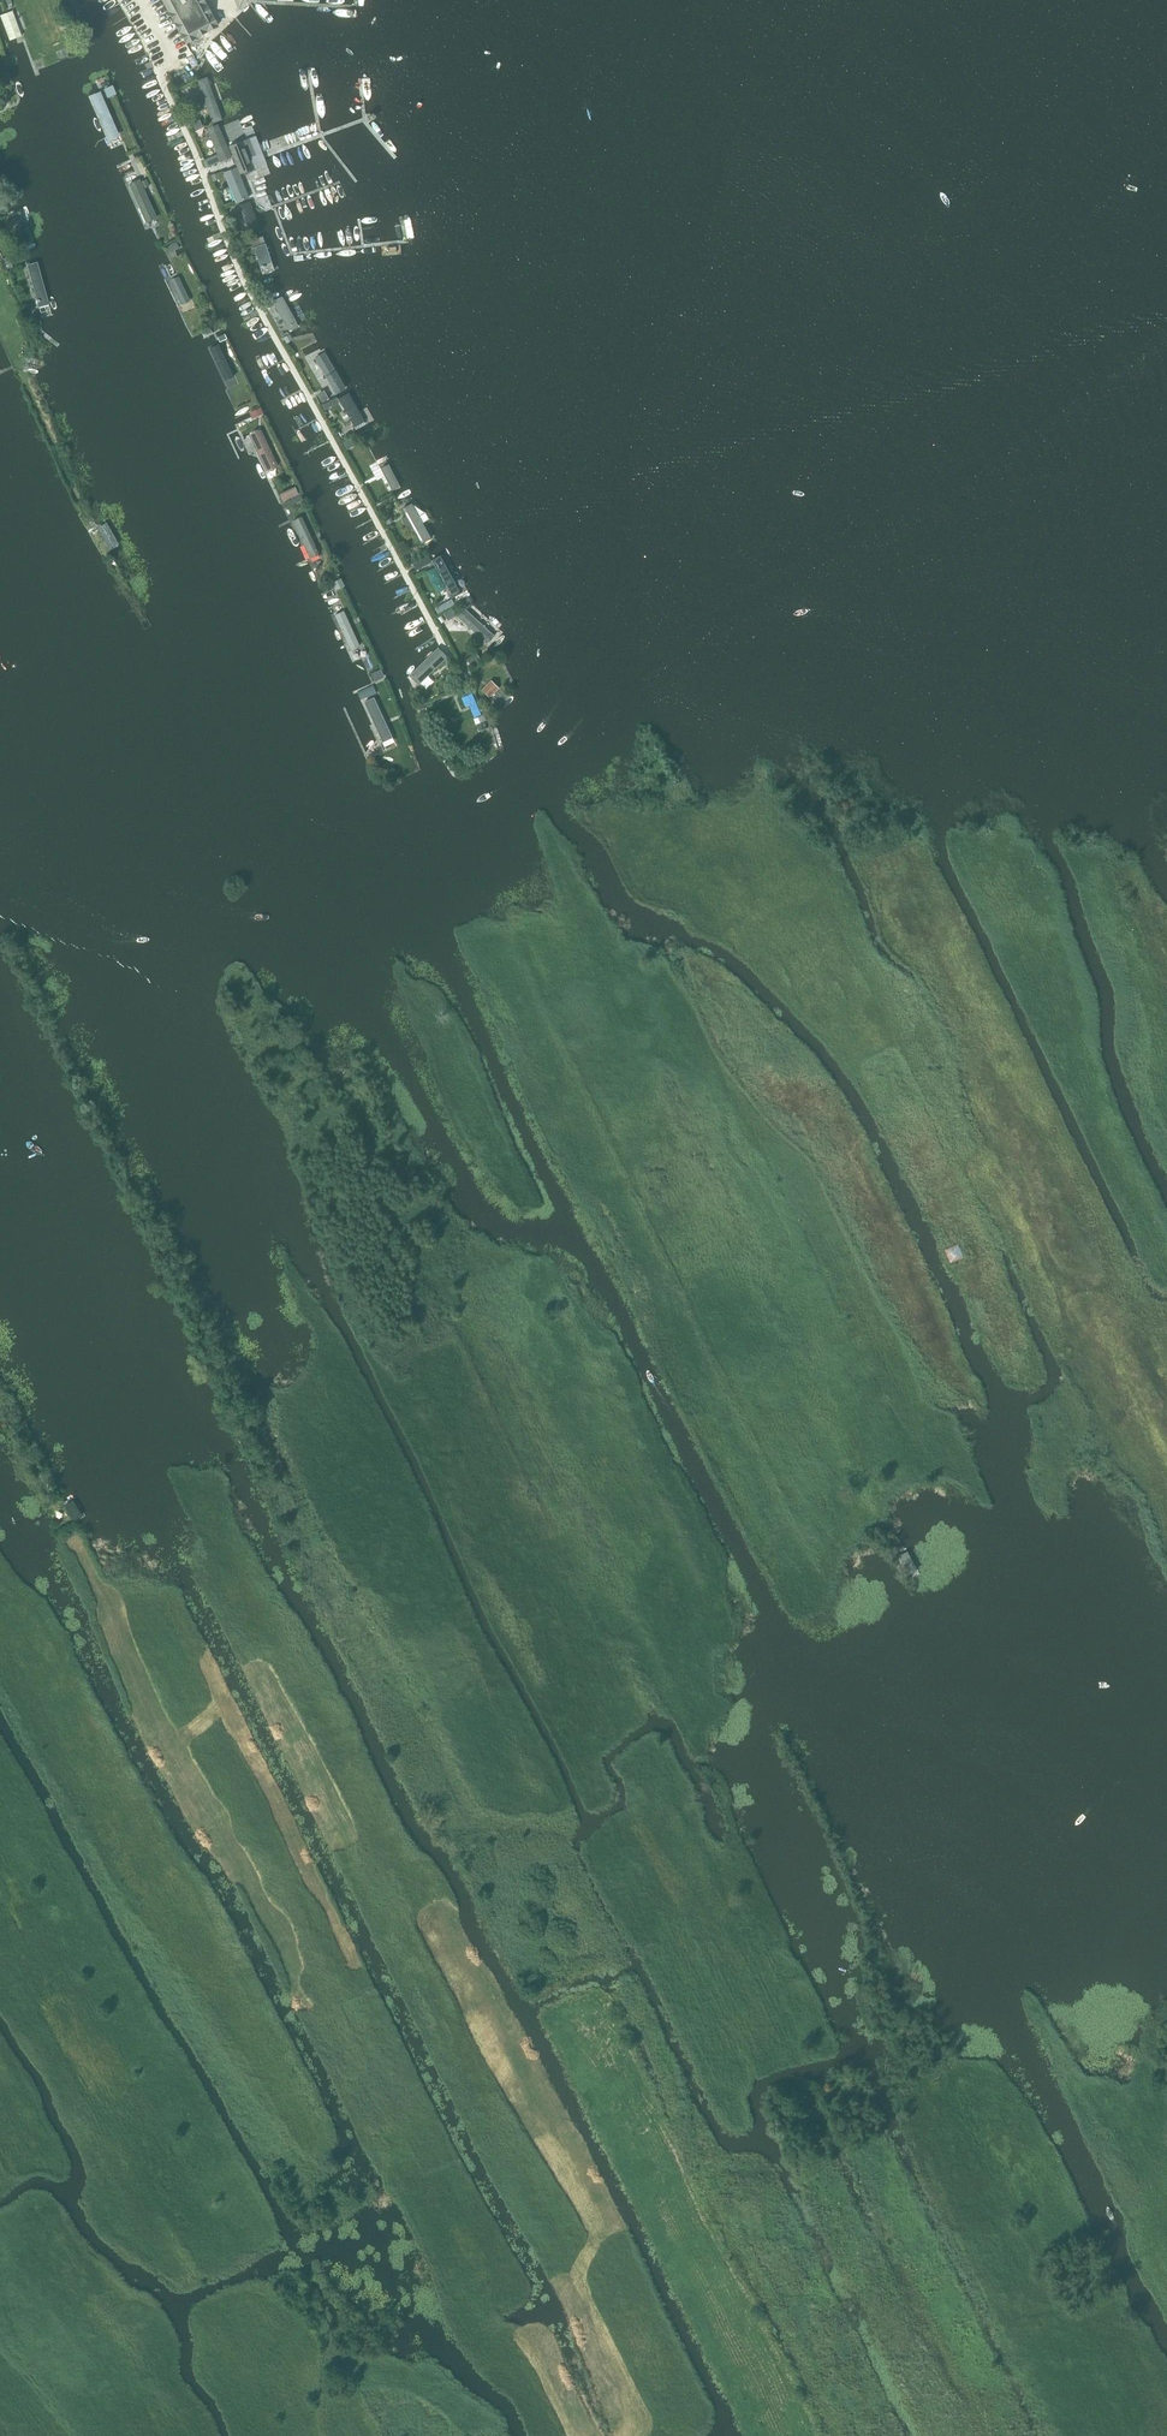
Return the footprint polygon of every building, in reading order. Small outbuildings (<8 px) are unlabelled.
[(189,42),(219,26),(204,0),(161,0),(186,44),(189,42)] [(207,77),(197,81),(212,124),(222,120),(207,77)] [(104,99),(93,104),(107,139),(119,135),(104,99)] [(202,127),(200,121),(192,125),(194,131),(202,127)] [(221,162),(232,158),(218,124),(207,129),(221,162)] [(229,146),(240,175),(256,168),(251,157),(256,155),(249,138),(229,146)] [(216,163),(214,157),(207,160),(209,166),(216,163)] [(224,172),(236,203),(249,198),(236,167),(224,172)] [(213,181),(220,179),(218,173),(211,176),(213,181)] [(155,216),(140,182),(127,187),(143,222),(155,216)] [(250,201),(240,204),(250,235),(261,231),(250,201)] [(15,209),(4,213),(15,245),(26,241),(15,209)] [(263,236),(252,240),(263,274),(274,271),(263,236)] [(39,267),(28,270),(38,306),(49,303),(39,267)] [(191,301),(177,273),(165,280),(178,307),(191,301)] [(300,327),(283,295),(273,300),(290,332),(300,327)] [(238,385),(219,346),(211,351),(229,389),(238,385)] [(325,351),(316,357),(337,396),(348,391),(325,351)] [(351,398),(339,404),(352,427),(362,421),(351,398)] [(261,409),(252,413),(250,414),(251,417),(252,420),(264,415),(261,409)] [(255,433),(249,435),(265,472),(272,469),(278,466),(267,443),(261,430),(255,433)] [(347,450),(354,445),(350,439),(343,443),(347,450)] [(404,453),(380,466),(386,479),(411,465),(404,453)] [(295,485),(280,493),(283,499),(299,492),(295,485)] [(291,506),(302,501),(300,496),(289,501),(291,506)] [(379,512),(388,507),(385,501),(376,506),(379,512)] [(415,503),(402,510),(419,540),(432,533),(415,503)] [(307,559),(320,554),(301,517),(290,523),(307,559)] [(107,522),(97,528),(111,551),(120,545),(107,522)] [(430,559),(451,598),(464,591),(444,552),(430,559)] [(423,567),(419,559),(412,563),(416,571),(423,567)] [(335,591),(344,587),(341,579),(332,583),(335,591)] [(500,637),(465,606),(456,614),(490,647),(500,637)] [(360,646),(343,608),(331,614),(349,651),(360,646)] [(441,625),(450,620),(448,615),(439,620),(441,625)] [(438,650),(410,677),(418,685),(446,658),(438,650)] [(471,667),(480,661),(476,654),(466,660),(471,667)] [(374,682),(384,678),(380,670),(371,674),(374,682)] [(491,681),(482,690),(489,697),(498,688),(491,681)] [(467,696),(470,704),(469,705),(474,718),(480,716),(471,694),(467,696)] [(374,698),(362,703),(378,737),(381,744),(394,738),(393,737),(374,698)] [(959,1245),(945,1250),(951,1263),(964,1258),(959,1245)]
